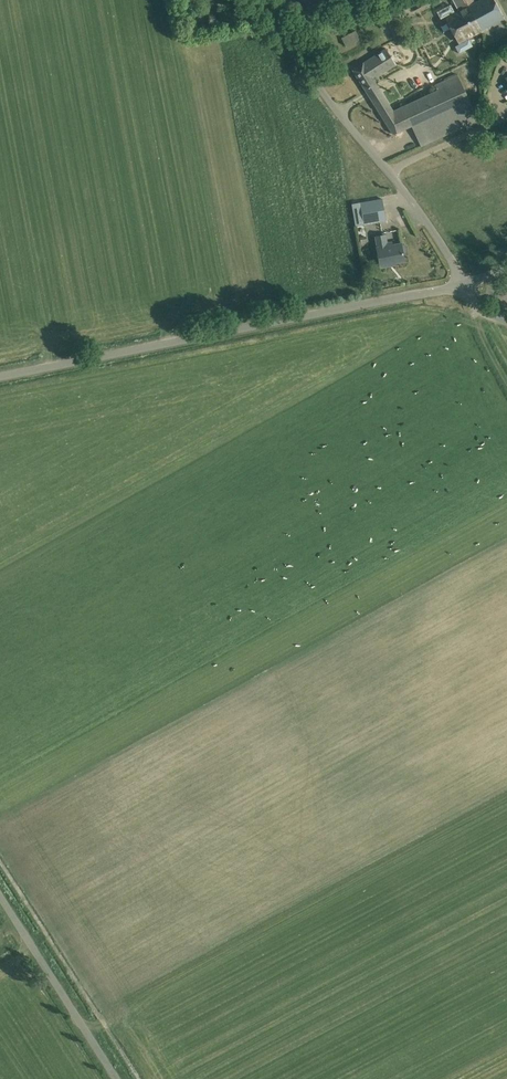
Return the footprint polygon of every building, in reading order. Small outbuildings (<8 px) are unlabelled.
[(370,7),(374,14),(398,3),(397,0),(382,0),(381,0),(381,1),(370,7)] [(437,11),(441,18),(445,16),(459,42),(460,41),(461,43),(455,46),(459,53),(473,46),(468,37),(481,30),(465,0),(453,0),(458,10),(455,12),(451,4),(437,11)] [(481,30),(494,23),(493,21),(501,17),(502,19),(503,18),(493,0),(480,0),(476,2),(474,0),(465,0),(481,30)] [(360,38),(356,31),(342,38),(346,45),(360,38)] [(386,48),(352,69),(393,134),(422,120),(431,140),(478,119),(457,75),(435,85),(437,91),(393,111),(380,90),(377,84),(373,79),(396,64),(386,48)] [(382,198),(371,200),(360,202),(364,224),(386,220),(382,198)] [(385,235),(376,236),(378,247),(377,247),(380,266),(389,265),(389,262),(393,261),(394,262),(404,260),(403,253),(406,253),(408,250),(407,245),(404,244),(401,244),(392,245),(391,242),(386,243),(385,235)]
